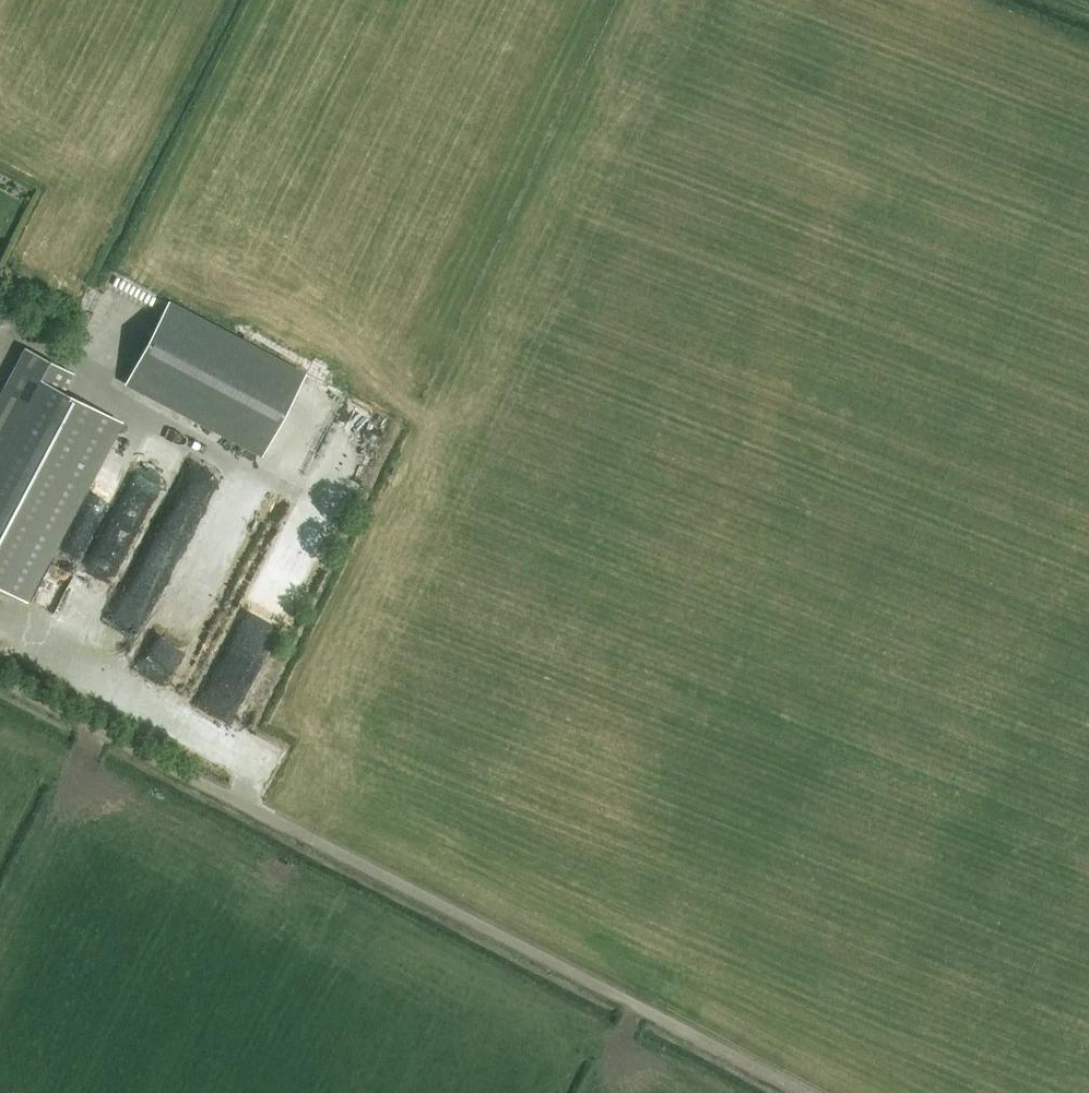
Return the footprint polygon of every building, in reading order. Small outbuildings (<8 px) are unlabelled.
[(170,300),(125,384),(262,456),(307,372),(170,300)] [(75,373),(25,346),(0,394),(0,586),(29,601),(124,421),(66,390),(75,373)]
